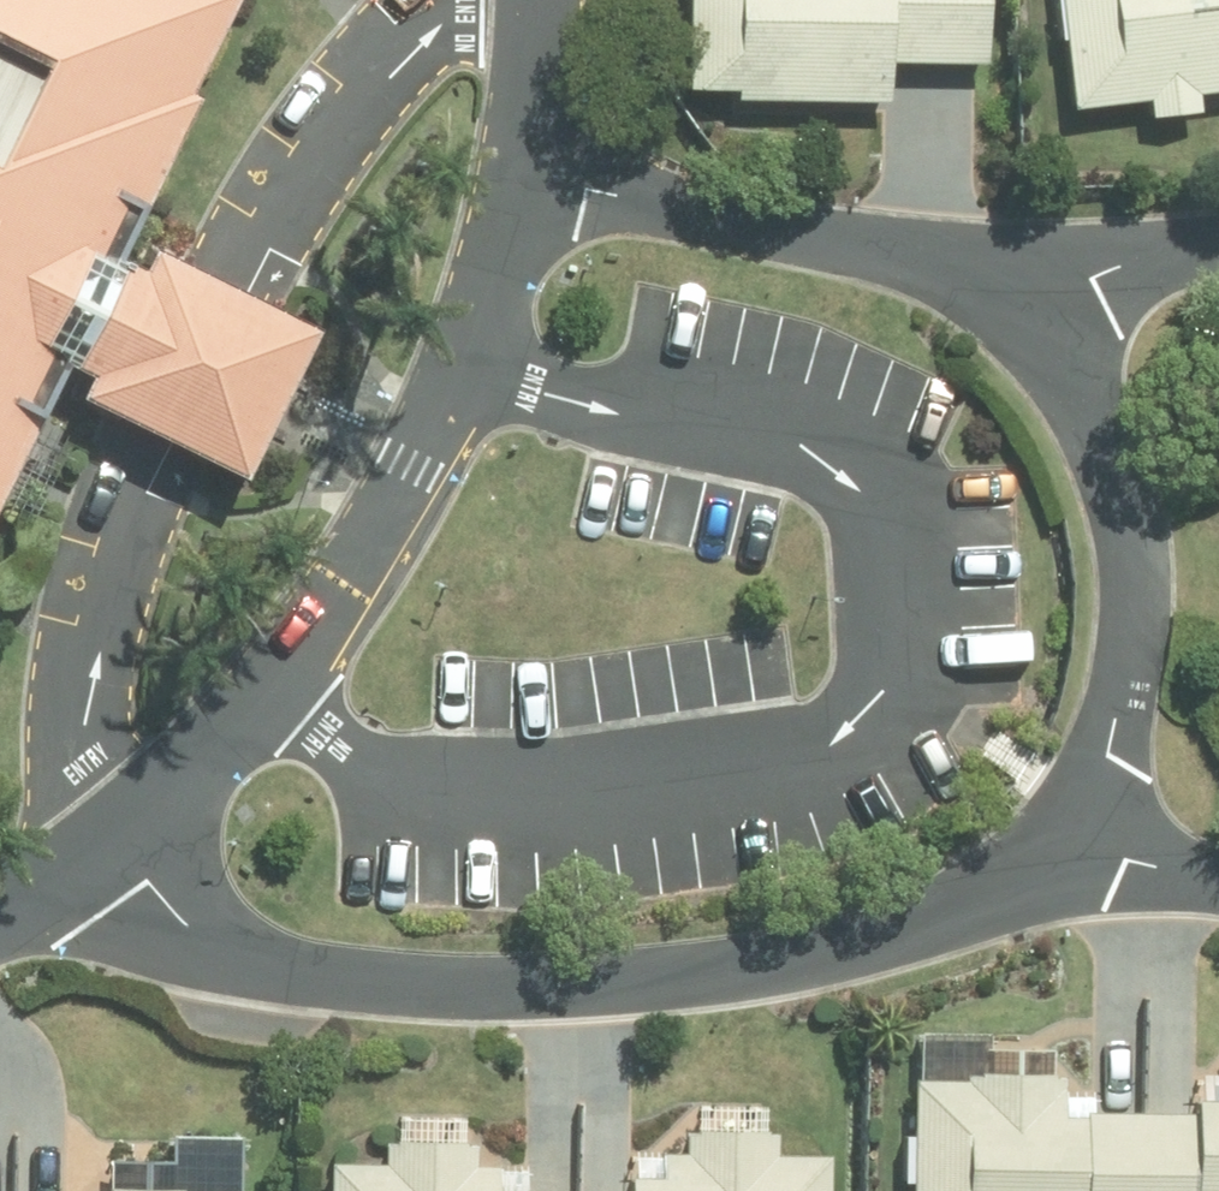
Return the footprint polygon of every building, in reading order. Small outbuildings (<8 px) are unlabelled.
[(81,357),(133,256),(213,97),(203,94),(247,0),(0,0),(0,522),(81,357)] [(690,91),(904,95),(905,58),(992,59),(993,0),(692,0),(690,91)] [(1082,103),(1158,94),(1161,115),(1209,110),(1206,88),(1218,87),(1218,0),(1069,0),(1082,103)] [(103,369),(91,393),(258,478),(336,325),(170,241),(156,267),(133,256),(81,357),(103,369)] [(921,1190),(1218,1190),(1218,1101),(1069,1100),(1069,1064),(921,1063),(921,1190)] [(833,1153),(785,1152),(786,1120),(696,1118),(695,1171),(637,1170),(637,1190),(833,1190),(833,1153)] [(328,1190),(482,1190),(483,1135),(398,1133),(397,1156),(329,1155),(328,1190)]
